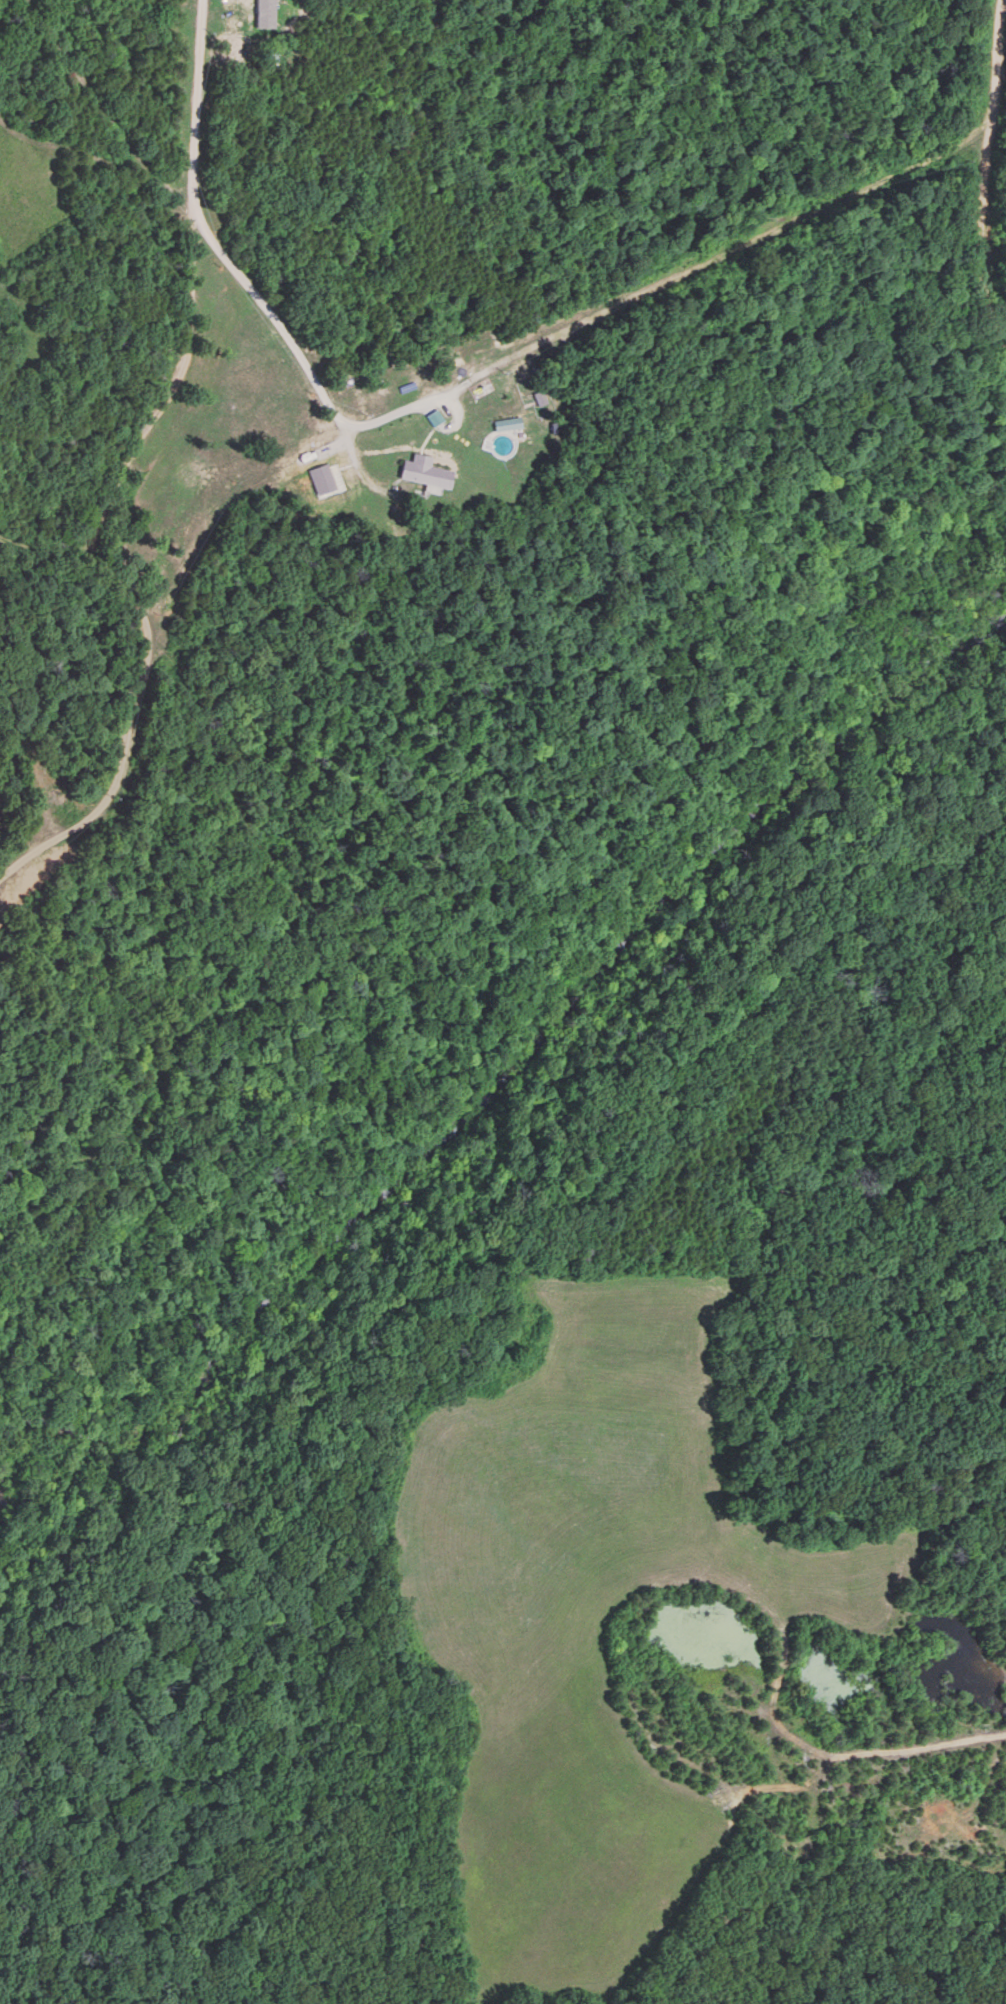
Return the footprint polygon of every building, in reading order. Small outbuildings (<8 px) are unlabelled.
[(401,463),(391,461),(387,479),(439,490),(443,471),(419,466),(421,457),(403,453),(401,463)]
